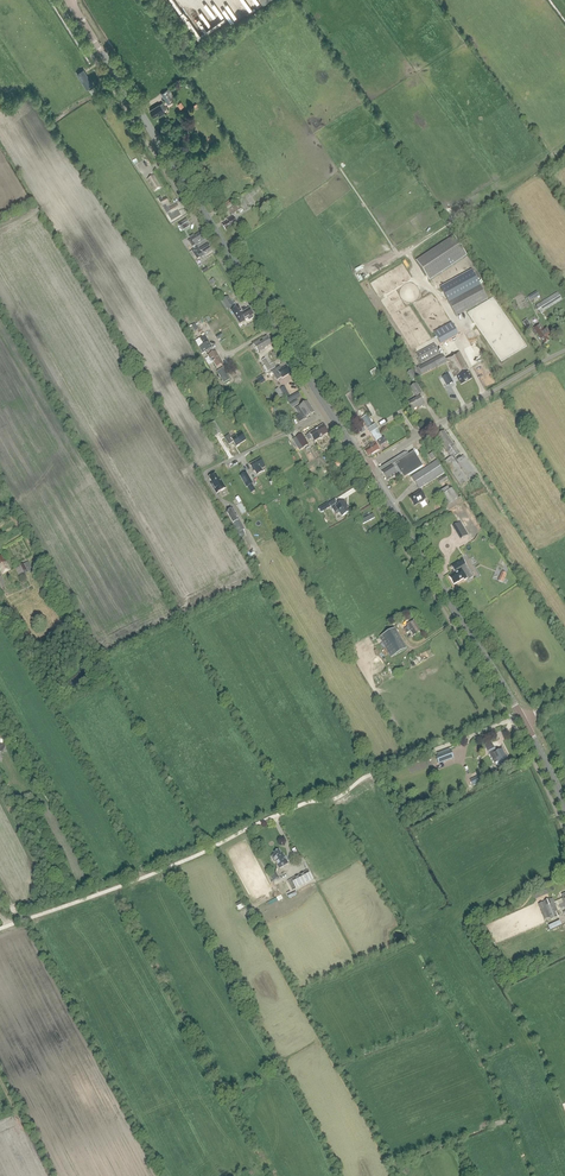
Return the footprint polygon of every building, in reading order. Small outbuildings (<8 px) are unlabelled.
[(93,85),(84,69),(77,74),(86,90),(93,85)] [(173,102),(171,98),(174,96),(169,89),(161,94),(168,105),(173,102)] [(164,112),(163,110),(166,108),(162,102),(159,104),(150,111),(154,117),(158,114),(160,116),(164,112)] [(154,175),(146,180),(154,192),(161,187),(154,175)] [(176,204),(168,209),(166,206),(170,204),(166,197),(159,201),(167,214),(171,221),(180,215),(177,210),(179,209),(176,204)] [(232,199),(222,205),(225,209),(234,203),(232,199)] [(232,215),(239,210),(236,205),(228,209),(232,215)] [(233,215),(226,220),(227,222),(224,224),(225,225),(223,226),(226,230),(238,223),(233,215)] [(186,220),(178,225),(182,231),(190,226),(186,220)] [(195,246),(204,240),(200,233),(194,237),(193,235),(190,237),(191,239),(187,241),(191,248),(195,245),(195,246)] [(416,260),(429,281),(467,256),(454,235),(416,260)] [(203,257),(212,251),(207,244),(199,250),(198,247),(189,252),(195,261),(199,258),(200,258),(203,256),(203,257)] [(472,271),(441,288),(449,303),(480,286),(472,271)] [(449,303),(456,316),(488,299),(480,285),(480,286),(449,303)] [(539,295),(537,291),(528,296),(531,301),(539,295)] [(557,292),(535,306),(539,313),(562,300),(557,292)] [(229,297),(222,301),(228,309),(234,305),(229,297)] [(254,318),(252,315),(253,315),(249,309),(242,313),(238,306),(231,311),(237,319),(240,323),(244,321),(247,319),(249,321),(254,318)] [(531,326),(527,319),(522,322),(527,329),(531,326)] [(451,322),(434,332),(441,344),(458,335),(451,322)] [(544,343),(549,340),(547,337),(552,334),(547,327),(544,329),(540,323),(532,329),(536,335),(538,333),(544,343)] [(205,335),(199,339),(195,342),(202,354),(207,351),(209,355),(207,356),(212,363),(213,363),(216,368),(223,364),(216,351),(214,352),(205,335)] [(254,344),(259,352),(271,344),(267,336),(262,339),(263,341),(260,343),(258,341),(254,344)] [(422,364),(440,354),(434,344),(416,354),(422,364)] [(461,385),(472,378),(467,371),(470,370),(459,352),(446,359),(443,354),(413,371),(418,378),(436,367),(436,368),(444,363),(444,362),(446,361),(455,377),(456,376),(461,385)] [(270,365),(266,359),(262,361),(265,365),(263,366),(267,373),(272,369),(270,365)] [(286,367),(281,369),(280,366),(271,372),(277,380),(281,377),(282,378),(290,373),(286,367)] [(230,380),(223,368),(217,372),(224,383),(230,380)] [(417,378),(411,370),(407,372),(412,381),(417,378)] [(449,385),(453,383),(448,374),(444,377),(449,385)] [(420,407),(424,405),(418,395),(421,393),(415,384),(410,387),(416,398),(408,403),(412,410),(419,406),(420,407)] [(289,395),(285,387),(280,389),(285,397),(289,395)] [(301,405),(299,407),(302,413),(296,416),(300,422),(307,418),(306,417),(314,412),(308,401),(303,404),(301,405)] [(367,414),(361,418),(376,441),(377,440),(380,444),(384,442),(381,438),(382,437),(367,414)] [(366,430),(359,420),(354,423),(361,434),(366,430)] [(221,433),(215,421),(207,425),(214,437),(221,433)] [(314,442),(328,433),(323,425),(310,433),(310,434),(306,437),(308,441),(313,438),(314,442)] [(236,447),(246,440),(241,432),(231,438),(229,435),(224,438),(229,445),(233,442),(236,447)] [(454,456),(459,452),(444,432),(437,437),(451,457),(444,461),(460,486),(477,475),(463,455),(457,460),(454,456)] [(308,444),(302,433),(292,439),(299,450),(308,444)] [(368,445),(369,446),(364,449),(368,455),(371,454),(372,455),(379,450),(375,443),(373,444),(372,443),(368,445)] [(381,470),(381,472),(386,480),(396,474),(397,476),(401,474),(404,479),(423,467),(413,452),(398,462),(396,458),(380,468),(381,470)] [(265,467),(260,459),(250,465),(254,471),(255,471),(257,475),(263,472),(262,469),(265,467)] [(418,488),(443,472),(436,461),(411,477),(418,488)] [(220,479),(219,480),(215,474),(209,478),(212,483),(211,484),(216,493),(225,488),(220,479)] [(253,484),(248,475),(242,479),(247,487),(253,484)] [(448,480),(445,475),(437,480),(440,485),(448,480)] [(461,497),(459,498),(453,489),(449,490),(448,487),(440,492),(448,505),(446,506),(449,512),(457,507),(458,507),(463,501),(461,497)] [(420,491),(409,498),(414,506),(425,499),(420,491)] [(334,512),(338,510),(342,516),(349,511),(345,505),(346,505),(344,501),(337,505),(334,500),(328,503),(327,502),(322,506),(325,510),(331,507),(334,512)] [(245,530),(233,508),(223,514),(235,535),(236,534),(238,538),(245,534),(243,531),(245,530)] [(453,527),(456,533),(464,528),(460,522),(453,527)] [(11,570),(5,561),(4,561),(1,556),(0,557),(0,571),(2,575),(11,570)] [(463,579),(467,576),(462,568),(466,565),(462,558),(450,566),(454,572),(448,576),(453,583),(462,578),(463,579)] [(29,562),(19,567),(22,574),(32,568),(29,562)] [(411,631),(413,635),(420,631),(417,626),(418,626),(415,620),(407,624),(407,625),(406,628),(404,629),(407,633),(411,631)] [(391,657),(406,648),(394,628),(379,637),(391,657)] [(498,761),(500,765),(508,761),(501,749),(499,751),(498,748),(495,750),(493,746),(487,750),(492,760),(492,761),(493,761),(494,763),(498,761)] [(453,758),(450,751),(436,756),(439,764),(453,758)] [(478,776),(470,780),(473,786),(481,782),(478,776)] [(279,868),(288,863),(283,854),(281,855),(279,850),(274,852),(275,854),(272,856),(279,868)] [(308,870),(291,879),(288,881),(293,889),(293,890),(296,889),(313,880),(312,878),(308,870)] [(272,875),(275,881),(280,878),(277,872),(272,875)] [(558,917),(555,912),(558,911),(552,898),(550,899),(550,898),(543,901),(551,920),(558,917)] [(242,901),(240,902),(236,904),(239,911),(245,907),(242,901)] [(544,920),(550,918),(544,902),(538,904),(544,920)] [(553,930),(564,924),(562,920),(551,925),(553,930)] [(562,943),(561,941),(555,943),(558,950),(564,947),(564,942),(562,943)]
